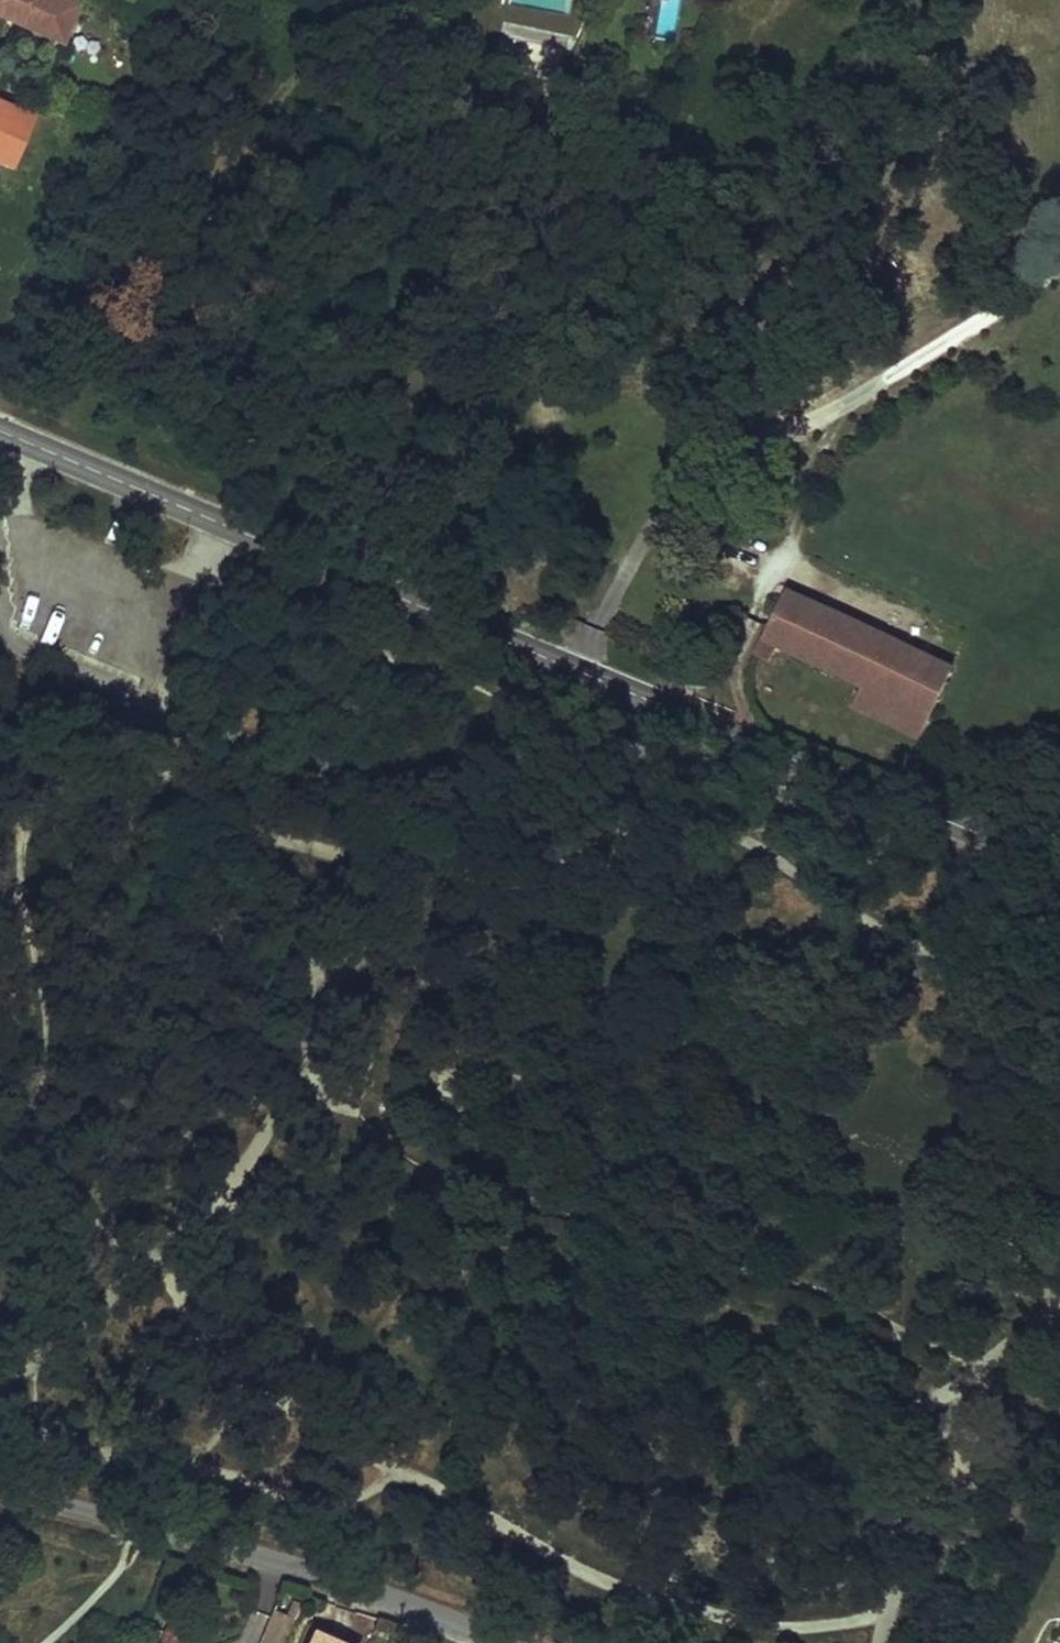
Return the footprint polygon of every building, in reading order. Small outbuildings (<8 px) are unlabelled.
[(62,41),(77,4),(67,0),(0,0),(0,14),(62,41)] [(13,172),(37,118),(0,101),(0,166),(13,172)] [(771,620),(755,655),(766,665),(775,648),(859,685),(850,705),(917,736),(951,668),(782,595),(771,620)] [(179,1638),(164,1631),(159,1642),(177,1642),(179,1638)] [(311,1632),(306,1642),(336,1642),(311,1632)]
